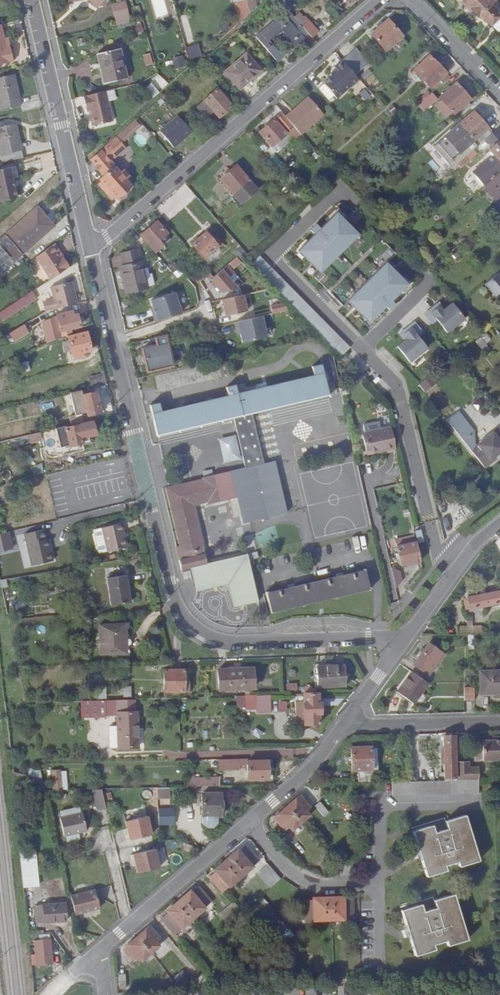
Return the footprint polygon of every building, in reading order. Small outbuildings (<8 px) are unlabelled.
[(255,14),(251,0),(247,0),(241,2),(246,18),(247,21),(255,14)] [(255,14),(261,9),(258,0),(251,0),(255,14)] [(290,8),(297,3),(294,0),(283,0),(290,8)] [(491,0),(478,0),(470,8),(474,12),(476,10),(482,16),(483,15),(489,21),(490,20),(496,26),(499,22),(499,13),(499,12),(499,11),(499,10),(491,1),(491,0)] [(122,5),(125,18),(138,14),(135,2),(122,5)] [(313,34),(315,38),(316,38),(322,32),(309,18),(308,18),(303,12),(298,17),(304,24),(313,34)] [(285,30),(299,46),(313,34),(304,24),(299,28),(287,15),(260,37),(280,62),(286,57),(273,40),(285,30)] [(235,31),(247,21),(246,18),(234,28),(235,31)] [(376,36),(390,52),(407,38),(393,21),(387,26),(385,23),(381,26),(384,29),(376,36)] [(6,24),(0,25),(0,65),(18,61),(14,45),(11,46),(9,37),(6,24)] [(194,54),(204,51),(202,45),(192,48),(194,54)] [(130,78),(123,48),(100,53),(106,83),(130,78)] [(366,69),(353,53),(345,60),(351,67),(358,76),(366,69)] [(152,54),(144,55),(146,66),(154,65),(152,54)] [(177,70),(187,66),(183,55),(173,60),(177,70)] [(229,73),(243,90),(264,72),(250,56),(229,73)] [(433,90),(441,83),(450,75),(433,57),(414,74),(417,77),(419,75),(433,90)] [(211,58),(209,60),(217,70),(220,68),(211,58)] [(327,82),(339,98),(362,80),(360,78),(358,76),(351,67),(345,61),(338,67),(339,69),(342,71),(336,76),(336,75),(327,81),(328,82),(327,82)] [(25,105),(18,74),(0,79),(0,90),(5,110),(25,105)] [(445,86),(453,79),(450,75),(441,83),(445,86)] [(151,89),(158,98),(164,92),(157,84),(151,89)] [(361,102),(372,92),(365,84),(354,94),(361,102)] [(457,115),(474,100),(461,84),(444,99),(445,101),(440,106),(450,117),(455,112),(457,115)] [(227,92),(226,94),(221,88),(201,106),(211,118),(218,111),(223,117),(236,105),(228,96),(230,95),(227,92)] [(93,111),(97,127),(117,122),(109,91),(87,96),(91,111),(93,111)] [(426,102),(425,103),(431,111),(442,101),(436,94),(432,97),(426,102)] [(299,129),(305,135),(328,115),(313,98),(298,112),(296,110),(289,116),(299,129)] [(462,155),(493,129),(479,112),(448,138),(462,155)] [(286,113),(264,132),(282,154),(297,142),(291,136),(299,129),(289,116),(286,113)] [(165,131),(179,148),(197,132),(183,116),(165,131)] [(123,144),(143,127),(138,122),(119,139),(123,144)] [(7,162),(28,157),(20,124),(8,127),(7,124),(0,125),(0,147),(3,146),(7,162)] [(499,143),(499,130),(489,140),(495,147),(499,143)] [(121,155),(128,149),(123,144),(119,139),(94,160),(109,176),(104,180),(107,183),(104,186),(118,201),(134,186),(128,180),(132,176),(127,170),(123,174),(109,158),(114,153),(121,155)] [(492,149),(497,154),(488,161),(491,164),(478,174),(488,187),(499,177),(499,143),(492,149)] [(427,162),(435,173),(440,169),(432,159),(427,162)] [(491,164),(488,161),(476,172),(478,174),(491,164)] [(244,203),(260,189),(240,165),(224,179),(244,203)] [(22,177),(20,166),(0,171),(0,199),(2,199),(3,202),(21,198),(18,178),(22,177)] [(488,187),(487,189),(499,206),(499,205),(499,177),(488,187)] [(26,254),(59,225),(43,206),(10,234),(26,254)] [(319,235),(302,252),(325,275),(364,236),(342,213),(325,230),(320,224),(314,230),(319,235)] [(171,233),(160,221),(144,235),(159,252),(165,246),(161,242),(171,233)] [(195,245),(201,252),(215,240),(209,232),(195,245)] [(0,243),(0,277),(26,254),(10,234),(0,243)] [(216,240),(215,240),(201,252),(208,259),(225,243),(219,237),(216,240)] [(65,259),(67,258),(58,243),(56,245),(65,259)] [(57,278),(74,267),(67,258),(65,259),(56,245),(54,246),(42,256),(57,278)] [(131,292),(150,288),(142,249),(125,253),(128,265),(125,265),(131,292)] [(240,259),(244,262),(250,256),(244,249),(237,255),(240,259)] [(261,251),(252,260),(337,351),(347,342),(261,251)] [(388,305),(393,310),(398,304),(393,299),(410,282),(388,259),(348,298),(371,321),(388,305)] [(175,262),(169,266),(178,278),(184,273),(175,262)] [(214,281),(225,294),(242,290),(232,279),(238,274),(231,266),(214,281)] [(438,277),(441,275),(444,272),(442,269),(435,274),(438,277)] [(487,286),(498,297),(499,295),(499,275),(487,286)] [(59,308),(81,303),(78,288),(74,289),(73,282),(54,286),(57,299),(47,301),(49,310),(59,308)] [(13,307),(17,314),(42,299),(38,291),(13,307)] [(156,301),(160,315),(157,315),(159,322),(185,313),(179,294),(156,301)] [(491,309),(478,294),(470,300),(484,316),(491,309)] [(247,296),(226,301),(229,317),(251,313),(247,296)] [(443,302),(427,314),(436,326),(442,323),(450,334),(468,321),(456,304),(449,310),(443,302)] [(288,307),(276,310),(277,317),(294,313),(288,307)] [(76,311),(61,314),(61,315),(47,323),(53,342),(66,336),(75,332),(75,327),(84,326),(81,315),(77,315),(76,311)] [(267,319),(240,324),(242,332),(244,331),(247,345),(271,340),(267,319)] [(32,331),(27,323),(12,333),(16,340),(32,331)] [(403,343),(396,349),(408,365),(426,352),(417,340),(423,336),(414,324),(397,336),(403,343)] [(83,358),(82,354),(87,353),(95,351),(91,332),(71,337),(76,359),(83,358)] [(472,343),(481,352),(492,341),(483,332),(472,343)] [(150,370),(176,365),(170,339),(170,336),(161,338),(162,341),(163,346),(158,347),(146,350),(150,370)] [(161,392),(236,375),(232,359),(158,375),(161,392)] [(252,560),(262,557),(260,550),(211,562),(208,548),(209,547),(199,505),(212,502),(212,503),(243,497),(248,522),(252,521),(290,512),(280,462),(270,464),(259,415),(333,399),(327,367),(318,370),(319,377),(244,393),(243,384),(232,386),(234,398),(167,413),(165,401),(153,404),(160,437),(240,419),(251,469),(206,478),(207,479),(170,487),(183,545),(178,546),(184,569),(195,567),(200,588),(233,580),(240,606),(262,600),(252,560)] [(103,385),(110,384),(108,374),(100,375),(103,385)] [(434,374),(422,383),(427,390),(439,380),(434,374)] [(351,388),(344,389),(345,397),(353,395),(351,388)] [(99,391),(87,394),(86,390),(75,393),(80,414),(74,415),(76,424),(89,421),(87,412),(91,411),(92,415),(104,412),(102,401),(103,400),(103,399),(104,398),(103,396),(102,394),(101,394),(100,393),(99,391)] [(479,401),(472,404),(476,411),(483,408),(479,401)] [(486,469),(493,464),(491,462),(499,455),(499,429),(484,441),(478,446),(470,436),(477,431),(461,411),(449,420),(486,469)] [(96,424),(96,421),(62,430),(66,447),(92,440),(91,436),(99,434),(99,432),(100,432),(100,431),(101,430),(100,426),(99,425),(97,424),(96,424)] [(368,456),(398,450),(394,430),(364,436),(368,456)] [(478,446),(484,441),(477,431),(470,436),(478,446)] [(35,437),(36,442),(48,439),(47,433),(35,437)] [(499,458),(499,455),(491,462),(493,464),(499,458)] [(111,551),(131,547),(126,522),(106,526),(111,551)] [(111,551),(106,526),(98,527),(103,552),(111,551)] [(20,557),(26,556),(29,568),(31,567),(23,529),(14,531),(20,557)] [(47,530),(28,535),(36,566),(57,561),(52,539),(50,540),(47,530)] [(0,534),(0,553),(15,548),(10,531),(0,534)] [(401,553),(403,564),(422,560),(418,542),(399,547),(400,549),(397,550),(398,554),(401,553)] [(393,569),(397,589),(404,582),(402,572),(393,569)] [(273,611),(370,590),(366,571),(269,593),(273,611)] [(113,605),(132,601),(125,574),(107,578),(113,605)] [(470,599),(472,610),(499,604),(499,592),(470,599)] [(467,611),(472,610),(470,599),(464,600),(467,611)] [(464,628),(464,636),(474,636),(478,636),(474,620),(473,621),(473,628),(464,628)] [(478,636),(480,636),(488,636),(488,627),(486,627),(485,620),(474,620),(478,636)] [(125,653),(124,633),(129,633),(128,626),(102,626),(103,653),(125,653)] [(443,663),(442,662),(447,656),(432,644),(416,666),(432,678),(443,663)] [(322,687),(349,686),(349,665),(322,666),(322,687)] [(223,689),(259,688),(257,667),(223,668),(223,689)] [(193,682),(189,681),(189,668),(168,669),(169,691),(193,691),(193,682)] [(398,693),(414,706),(430,685),(414,673),(398,693)] [(499,695),(499,673),(480,674),(481,696),(499,695)] [(466,701),(476,701),(475,689),(465,689),(466,701)] [(324,704),(322,704),(322,694),(308,695),(307,695),(307,702),(299,703),(300,720),(307,720),(307,724),(322,724),(322,714),(324,714),(324,704)] [(274,704),(274,696),(249,697),(249,709),(261,709),(261,704),(274,704)] [(143,712),(141,712),(140,700),(89,702),(89,718),(111,717),(111,715),(123,715),(123,725),(124,748),(145,747),(143,712)] [(123,725),(114,725),(114,748),(124,748),(123,725)] [(256,728),(253,735),(262,738),(264,732),(256,728)] [(449,760),(450,779),(458,779),(457,735),(448,735),(449,749),(452,749),(452,760),(449,760)] [(499,761),(499,741),(484,742),(484,759),(484,761),(499,761)] [(374,784),(374,772),(373,750),(373,749),(354,749),(354,770),(355,785),(356,785),(374,784)] [(243,760),(230,760),(230,769),(243,770),(243,760)] [(271,762),(250,762),(250,769),(250,780),(272,780),(271,762)] [(459,763),(460,781),(482,781),(482,769),(473,769),(473,762),(459,763)] [(55,771),(56,791),(65,790),(64,770),(55,771)] [(191,779),(191,787),(222,787),(222,778),(191,779)] [(397,797),(483,795),(483,781),(482,781),(460,781),(458,782),(397,783),(397,797)] [(173,788),(161,788),(161,798),(174,798),(173,788)] [(100,811),(109,809),(104,790),(95,791),(100,811)] [(217,817),(224,817),(224,795),(206,794),(205,823),(217,823),(217,817)] [(313,817),(309,812),(313,809),(303,797),(289,810),(278,819),(287,831),(291,827),(294,832),(313,817)] [(317,807),(326,819),(331,814),(323,803),(317,807)] [(164,823),(179,823),(179,808),(164,809),(164,823)] [(155,833),(149,810),(127,816),(129,822),(126,823),(130,840),(155,833)] [(90,831),(85,813),(63,818),(67,836),(90,831)] [(462,868),(482,863),(468,817),(448,823),(451,831),(439,834),(436,827),(416,833),(429,878),(450,872),(448,867),(461,864),(462,868)] [(164,870),(159,847),(133,853),(138,870),(140,869),(142,876),(164,870)] [(256,868),(255,867),(262,860),(250,847),(243,853),(241,850),(228,861),(219,870),(220,872),(213,878),(225,893),(232,886),(233,887),(256,868)] [(39,856),(25,857),(28,888),(43,886),(39,856)] [(269,882),(280,896),(290,888),(279,874),(269,882)] [(208,909),(207,908),(214,902),(202,887),(195,894),(193,892),(180,903),(170,912),(172,914),(165,919),(177,934),(184,927),(185,929),(208,909)] [(73,896),(78,914),(102,908),(98,890),(73,896)] [(451,946),(470,941),(457,895),(437,901),(439,909),(427,913),(425,905),(406,911),(419,956),(438,950),(437,945),(450,942),(451,946)] [(347,923),(347,921),(356,920),(355,902),(346,903),(346,900),(312,902),(312,905),(303,906),(304,924),(313,923),(314,925),(347,923)] [(40,905),(42,923),(70,920),(67,902),(40,905)] [(163,946),(160,942),(163,938),(153,927),(140,938),(127,948),(137,960),(141,957),(145,961),(163,946)] [(56,940),(41,942),(44,968),(59,966),(56,940)]
